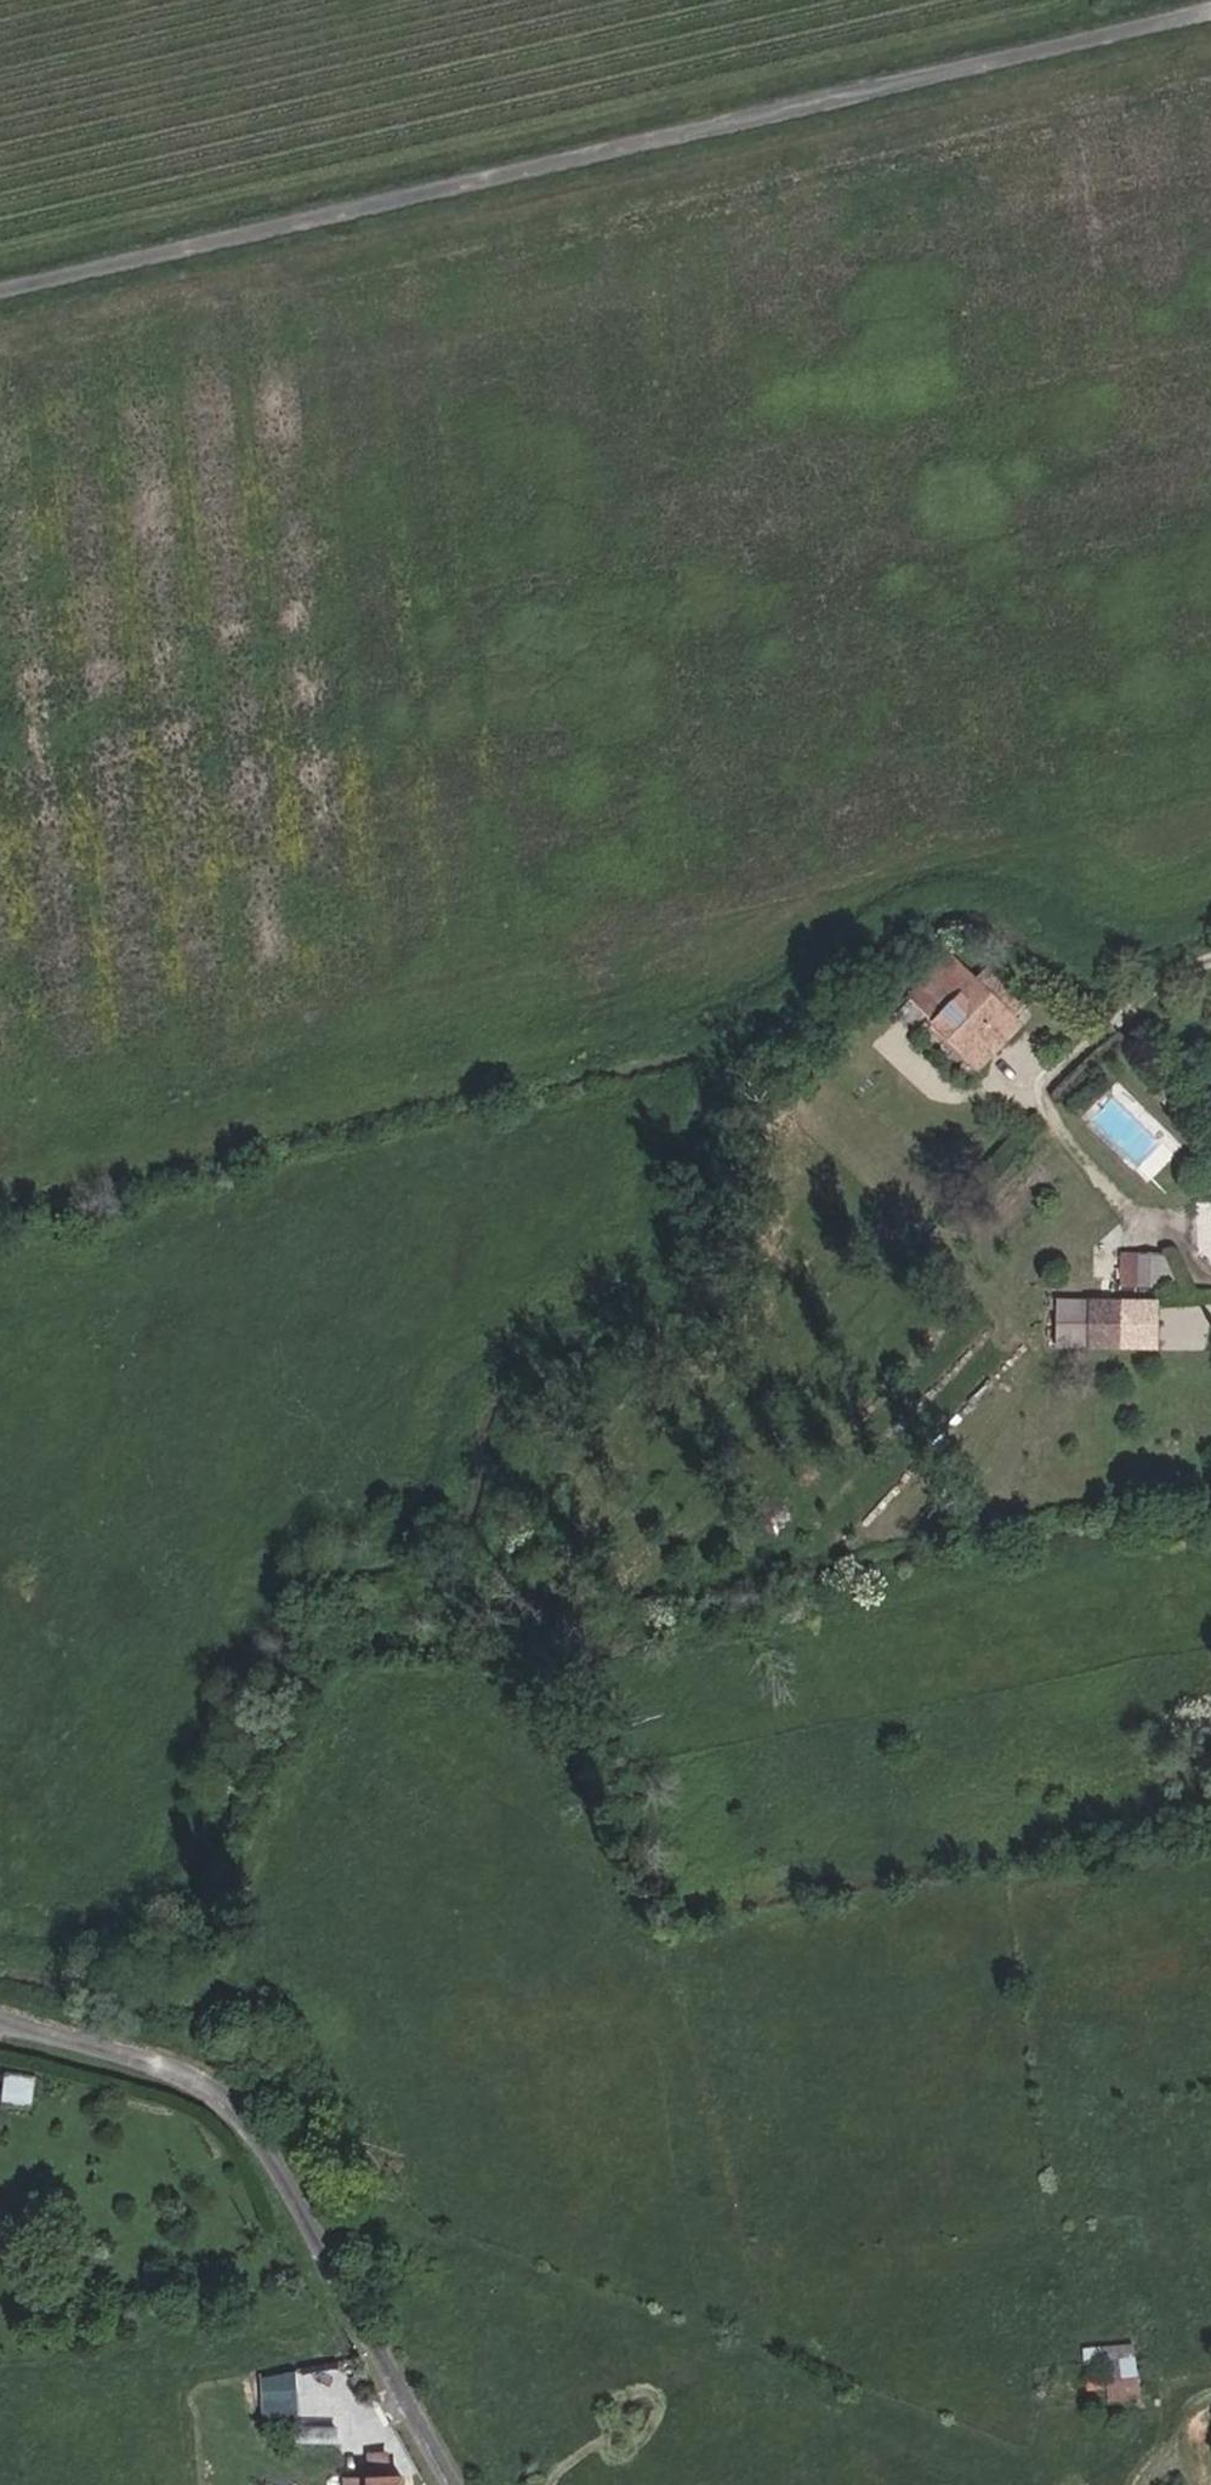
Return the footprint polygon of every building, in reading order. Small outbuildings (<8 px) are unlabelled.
[(931,1027),(966,1069),(1013,1034),(979,989),(931,1027)] [(1147,1271),(1164,1270),(1154,1248),(1147,1247),(1147,1271)] [(1164,1270),(1168,1279),(1168,1248),(1154,1248),(1164,1270)] [(1164,1270),(1147,1271),(1146,1279),(1168,1279),(1164,1270)] [(1086,1303),(1085,1349),(1152,1350),(1153,1304),(1086,1303)] [(40,2105),(45,2072),(13,2069),(9,2101),(40,2105)] [(1138,2341),(1084,2344),(1085,2364),(1107,2363),(1113,2400),(1145,2395),(1138,2341)] [(297,2371),(265,2370),(264,2413),(296,2413),(297,2371)] [(395,2481),(378,2481),(377,2456),(361,2456),(362,2477),(362,2484),(395,2484),(395,2481)] [(362,2477),(335,2478),(335,2484),(362,2484),(362,2477)]
